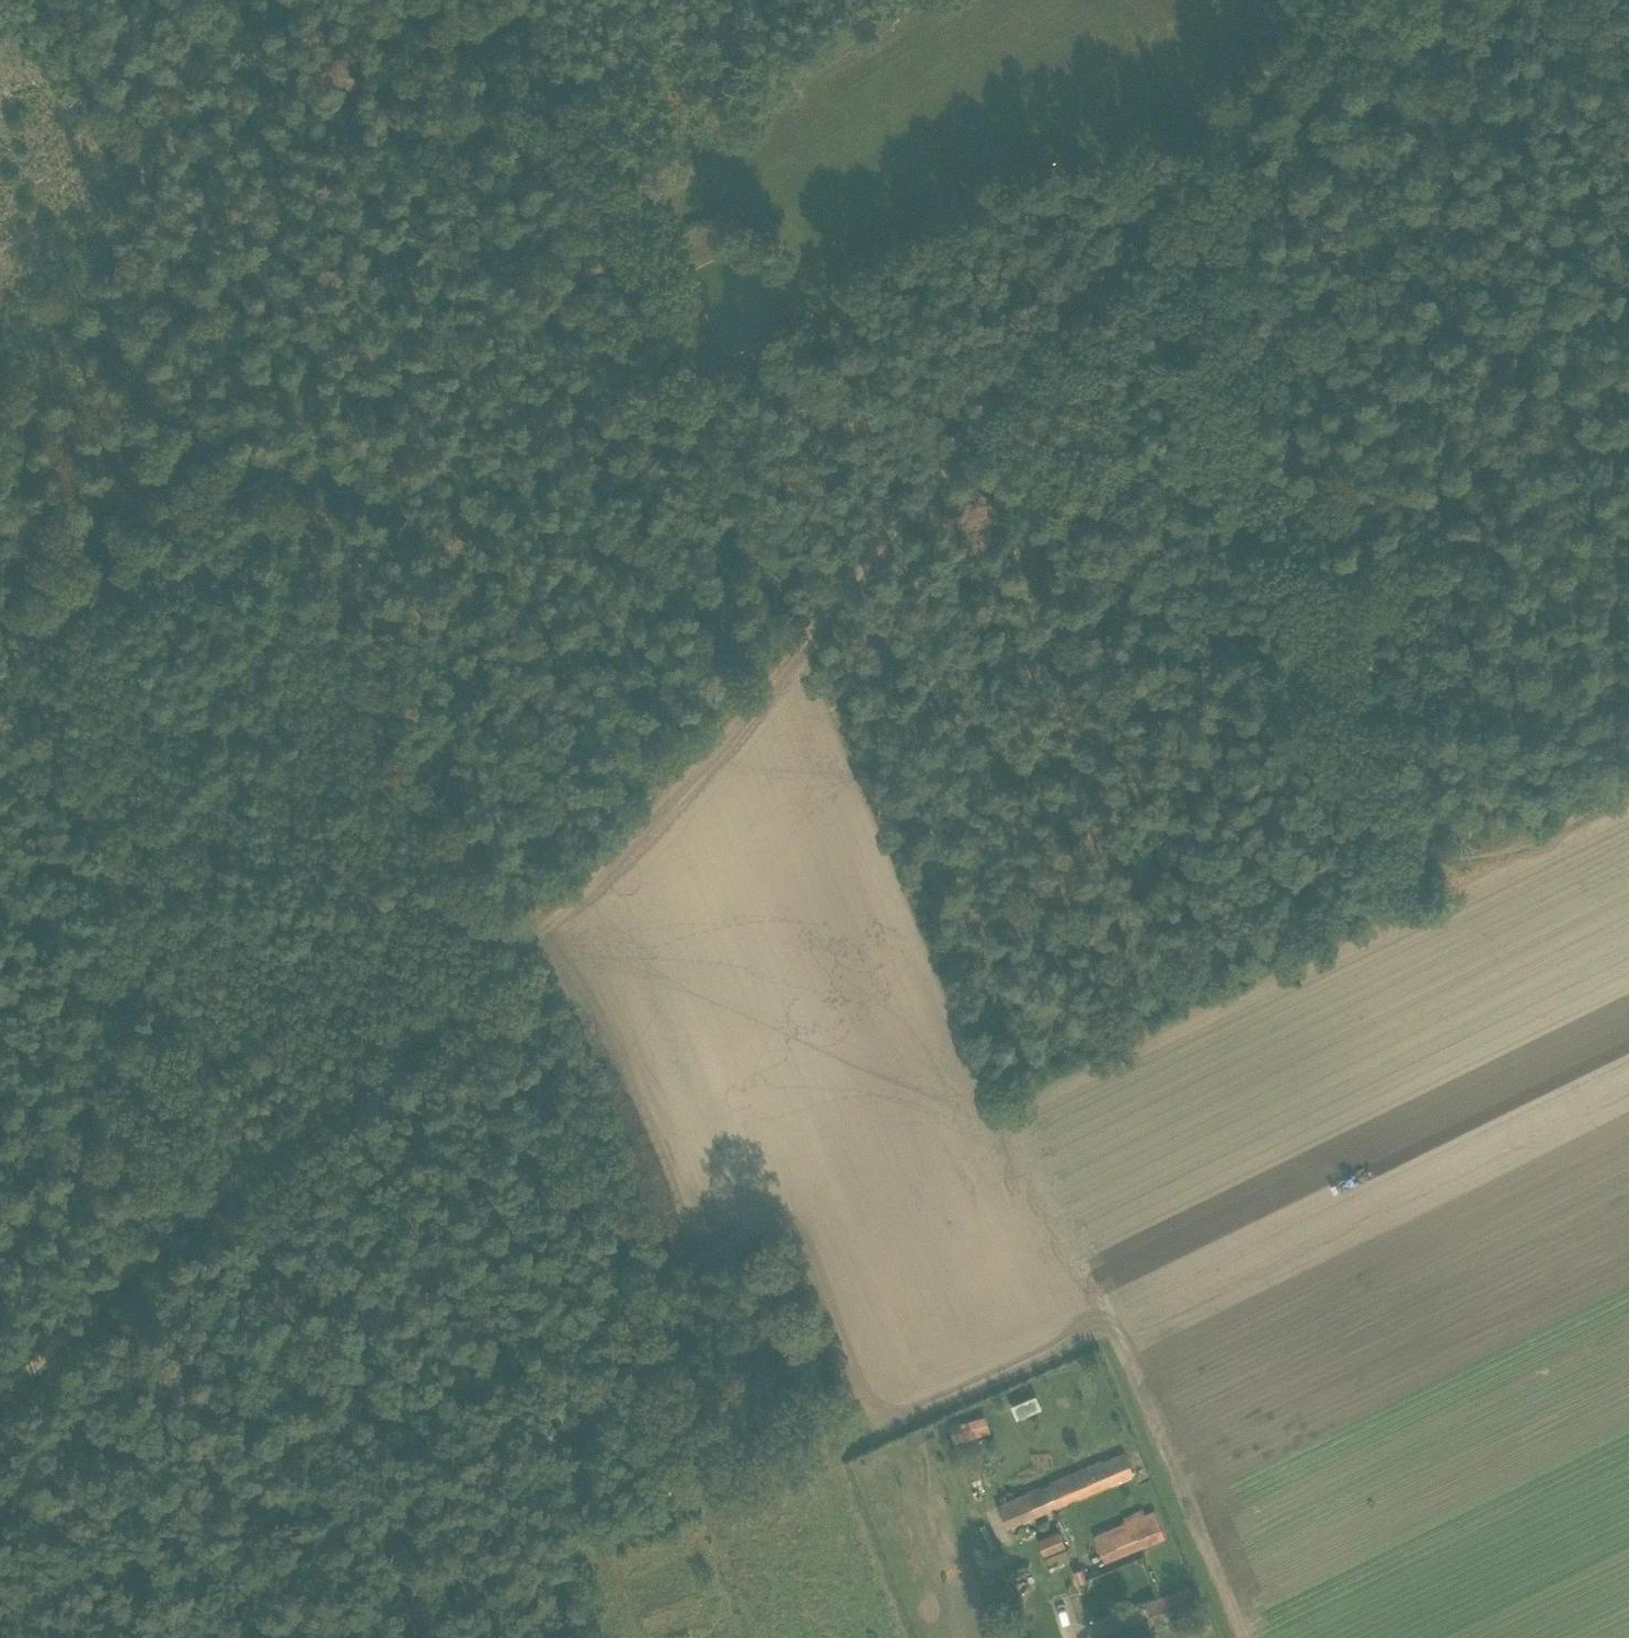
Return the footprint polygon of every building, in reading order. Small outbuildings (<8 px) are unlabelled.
[(1017,1419),(1028,1414),(1042,1408),(1037,1395),(1023,1401),(1012,1406),(1017,1419)] [(953,1439),(990,1434),(988,1418),(951,1423),(953,1439)] [(922,1428),(907,1435),(913,1446),(927,1440),(922,1428)] [(1134,1473),(1124,1450),(1040,1487),(1039,1483),(1029,1487),(1030,1491),(998,1504),(1008,1526),(1134,1473)] [(1096,1539),(1105,1563),(1166,1538),(1156,1514),(1096,1539)] [(1038,1537),(1044,1554),(1066,1545),(1060,1529),(1038,1537)] [(1068,1548),(1043,1557),(1047,1567),(1072,1558),(1068,1548)] [(1074,1571),(1078,1585),(1087,1582),(1083,1569),(1074,1571)] [(1196,1585),(1146,1602),(1152,1624),(1203,1606),(1196,1585)]
